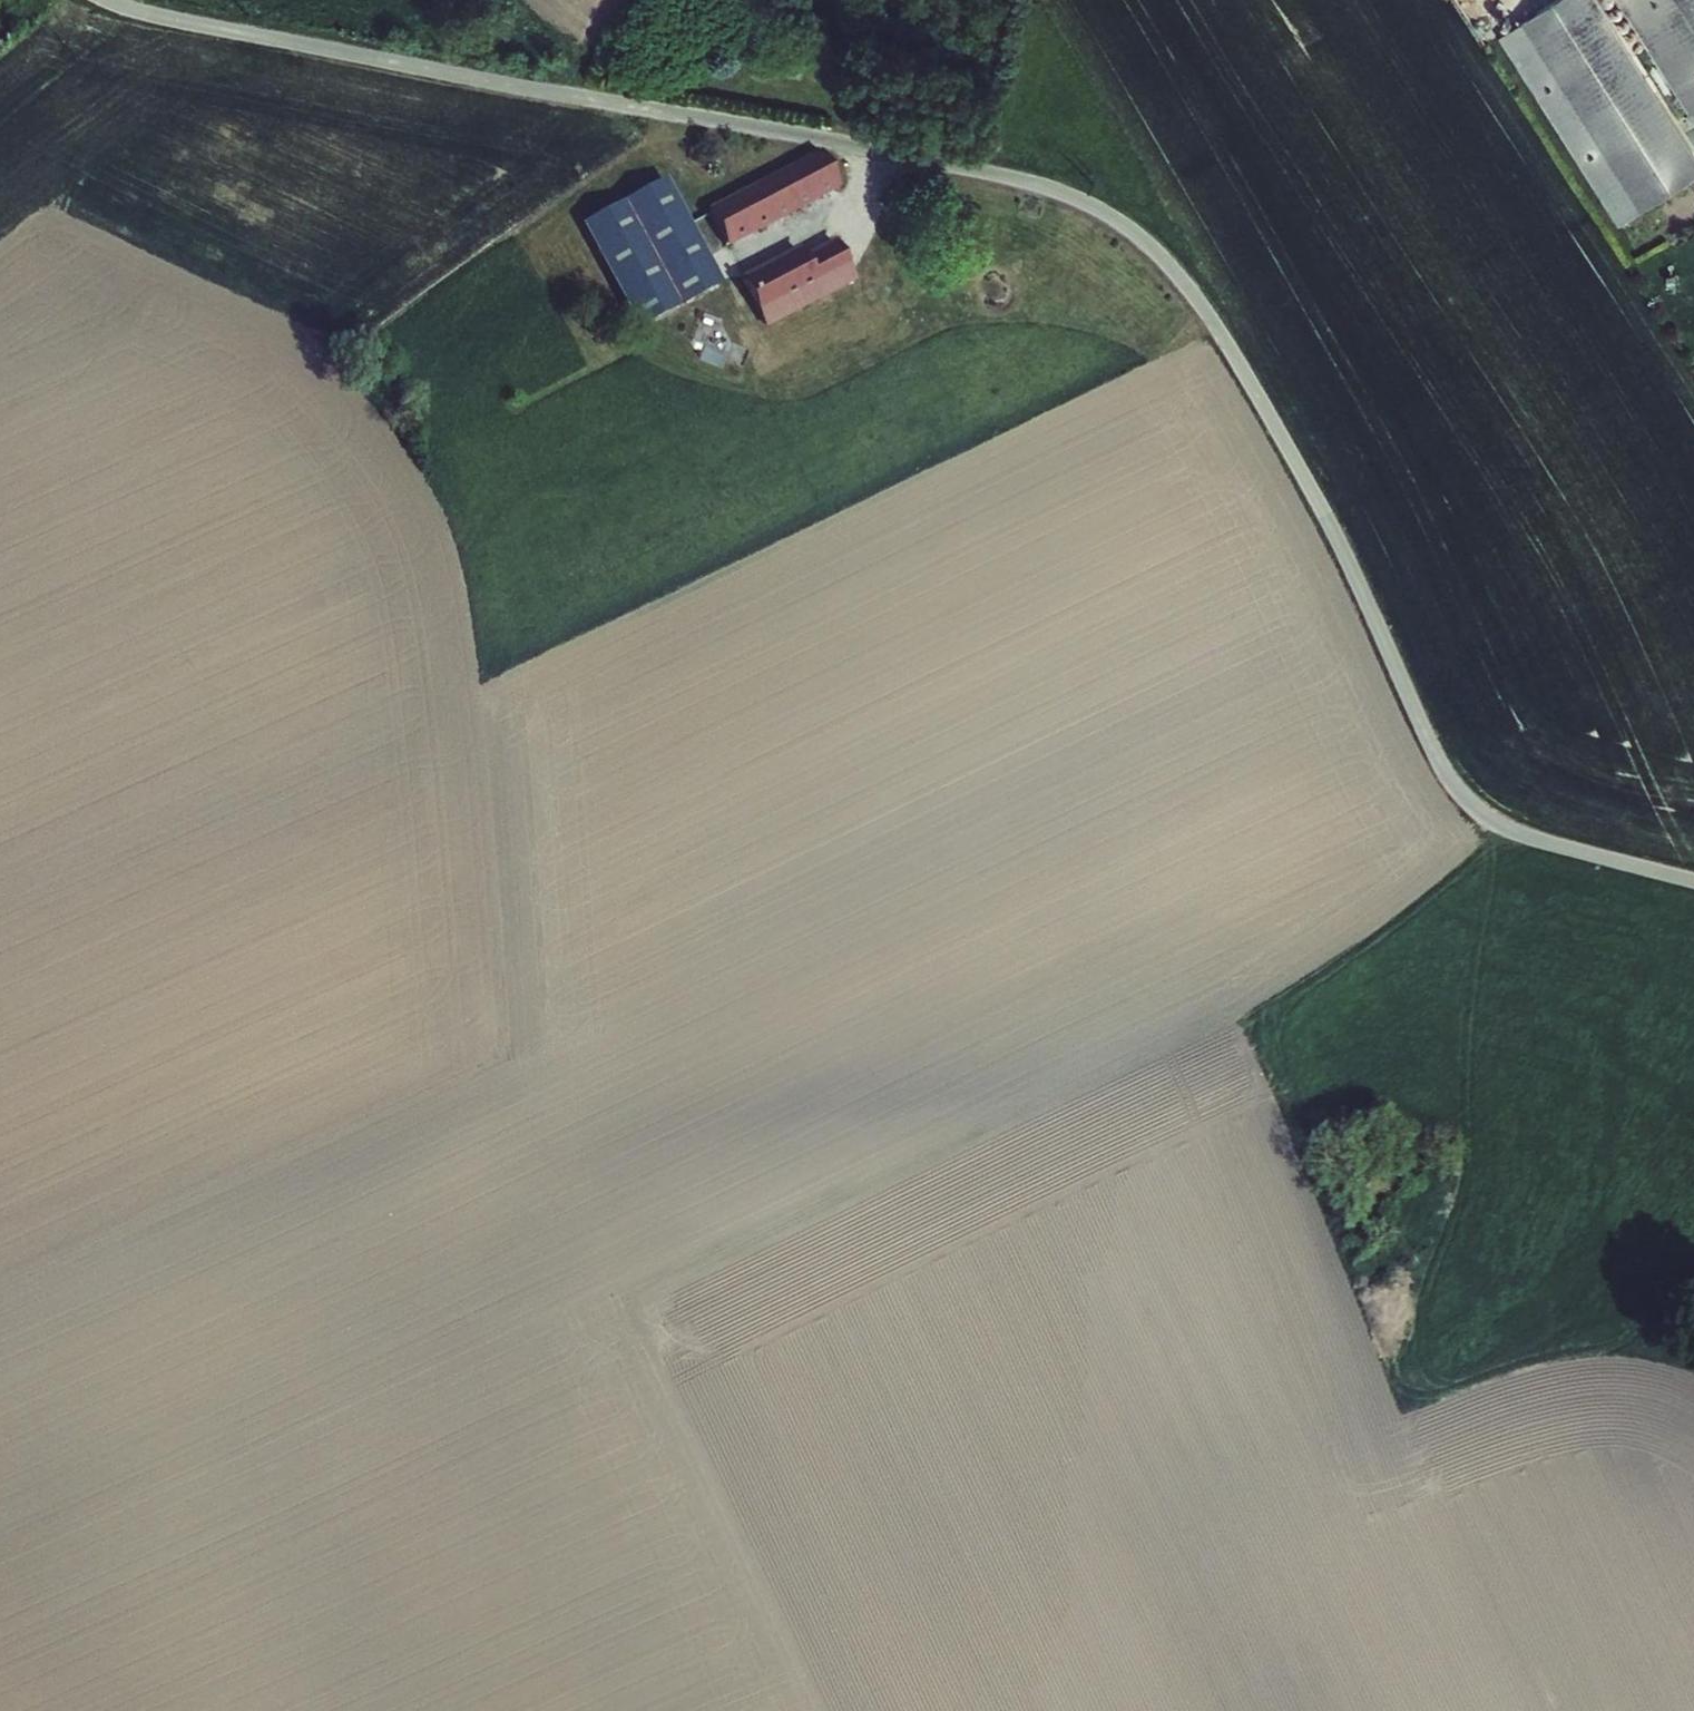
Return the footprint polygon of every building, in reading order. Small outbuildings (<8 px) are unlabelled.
[(1606,0),(1586,0),(1514,46),(1640,242),(1693,208),(1693,136),(1606,0)] [(1693,99),(1693,0),(1628,0),(1693,99)] [(709,202),(700,207),(721,248),(829,192),(817,170),(806,175),(801,166),(714,211),(709,202)] [(718,292),(679,213),(654,225),(692,304),(718,292)] [(770,325),(863,280),(839,232),(746,277),(770,325)]
